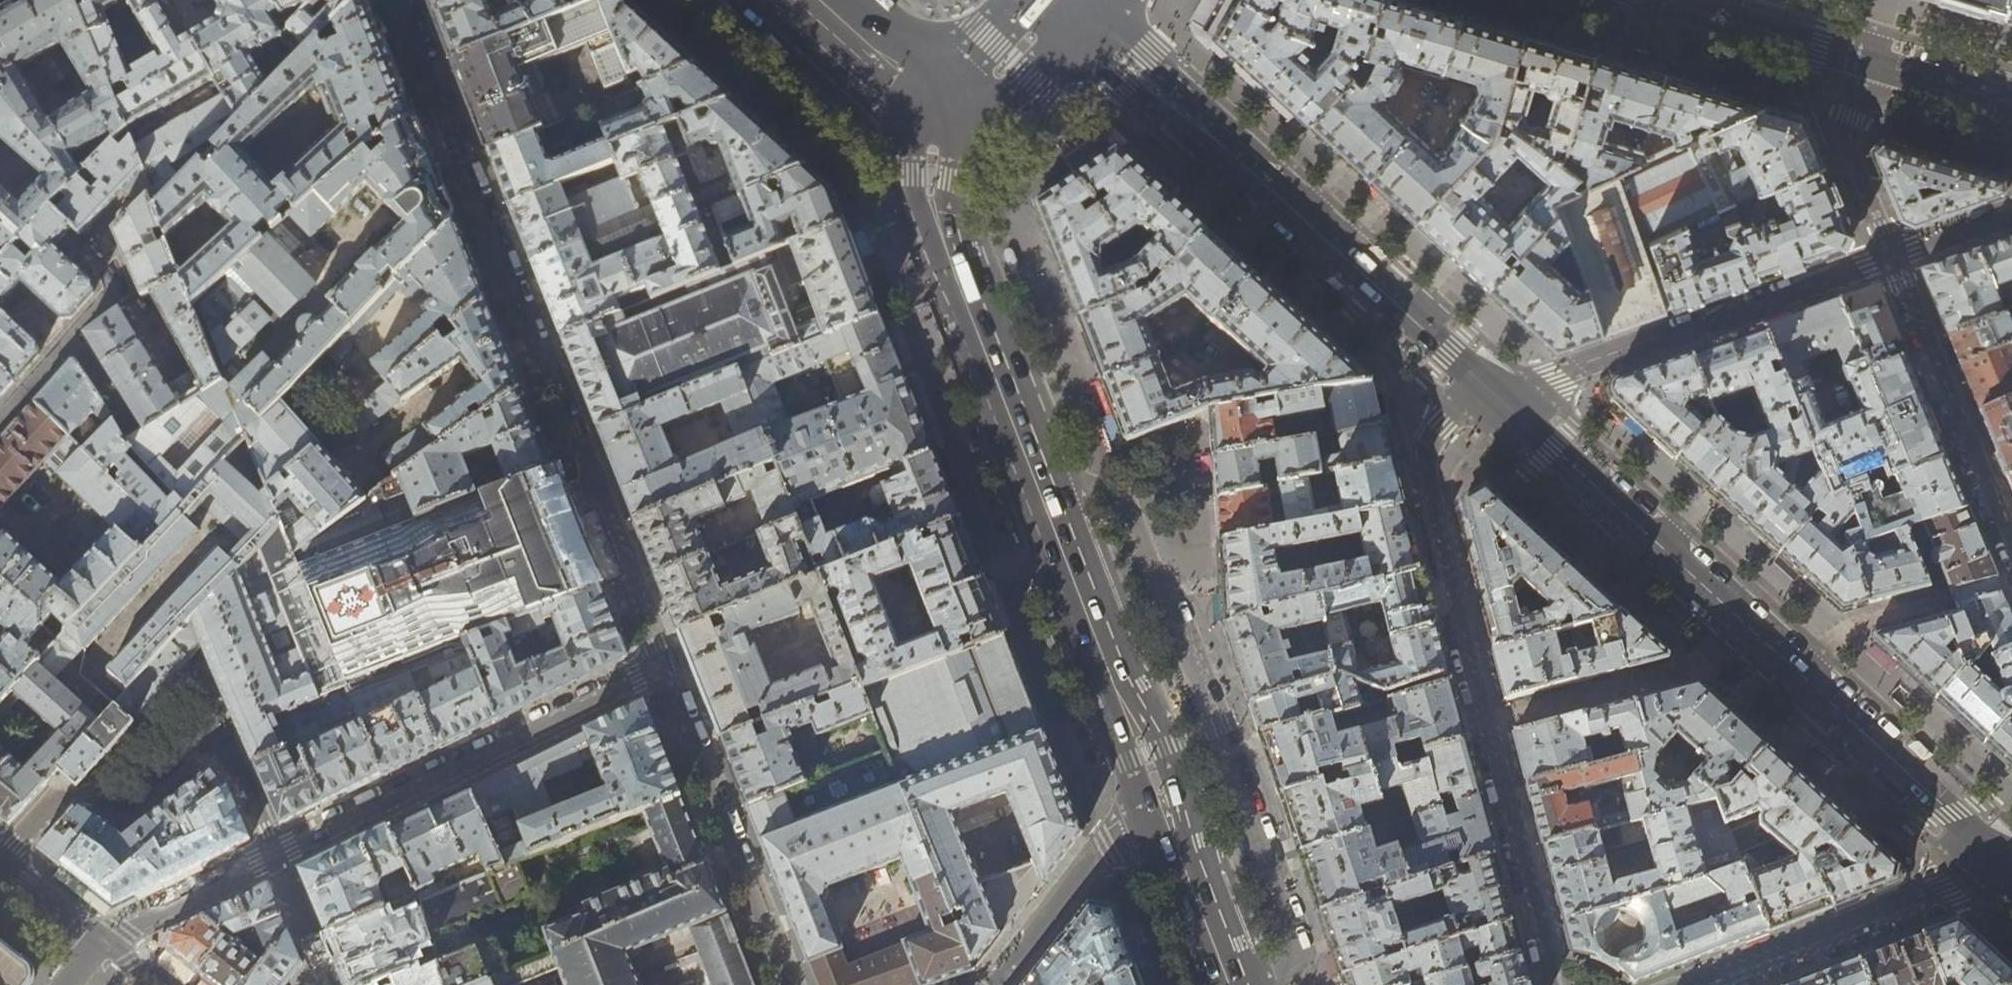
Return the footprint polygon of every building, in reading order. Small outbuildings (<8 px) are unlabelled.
[(125,127),(72,0),(16,0),(0,9),(0,79),(2,82),(0,84),(0,140),(42,177),(20,204),(0,186),(0,259),(48,207),(78,177),(79,175),(83,178),(86,175),(82,171),(84,169),(85,168),(80,164),(75,166),(69,156),(109,133),(113,140),(125,127)] [(165,0),(126,0),(157,55),(128,72),(103,13),(125,0),(72,0),(125,127),(125,129),(213,79),(188,38),(165,0)] [(205,201),(229,229),(178,275),(179,278),(190,305),(191,305),(231,270),(388,130),(412,120),(393,70),(365,0),(354,0),(298,59),(238,122),(232,127),(181,182),(153,209),(163,234),(164,238),(205,201)] [(219,10),(216,21),(188,38),(213,79),(222,96),(238,122),(298,59),(279,37),(288,27),(271,0),(213,0),(219,10)] [(288,27),(315,0),(271,0),(288,27)] [(288,27),(279,37),(298,59),(354,0),(315,0),(288,27)] [(451,60),(533,26),(518,6),(515,2),(513,0),(427,0),(439,29),(451,60)] [(487,151),(559,122),(536,64),(586,43),(605,88),(629,79),(597,0),(533,26),(451,60),(464,92),(487,151)] [(529,4),(525,1),(521,2),(518,6),(533,26),(597,0),(532,0),(529,4)] [(623,0),(597,0),(629,79),(633,91),(694,66),(660,35),(631,7),(623,0)] [(1245,0),(1237,0),(1214,38),(1303,118),(1310,125),(1362,67),(1331,49),(1313,69),(1295,53),(1310,37),(1245,0)] [(1310,37),(1313,27),(1330,32),(1332,26),(1337,27),(1331,49),(1362,67),(1365,57),(1382,0),(1245,0),(1310,37)] [(1365,57),(1397,66),(1399,58),(1424,65),(1421,73),(1442,79),(1444,73),(1462,14),(1414,0),(1382,0),(1365,57)] [(2004,18),(2009,0),(1941,0),(2004,18)] [(2004,18),(2011,21),(2011,0),(2009,0),(2004,18)] [(1493,23),(1462,14),(1444,73),(1477,83),(1477,88),(1479,91),(1445,153),(1440,152),(1436,154),(1412,132),(1369,179),(1389,197),(1415,221),(1495,135),(1500,119),(1525,33),(1493,23)] [(1500,119),(1561,165),(1594,53),(1554,42),(1525,33),(1500,119)] [(1621,61),(1594,53),(1561,165),(1575,175),(1579,162),(1587,164),(1583,181),(1589,186),(1645,160),(1641,151),(1602,140),(1606,125),(1609,126),(1612,116),(1648,126),(1664,74),(1621,61)] [(1399,67),(1397,66),(1365,57),(1362,67),(1310,125),(1349,160),(1369,179),(1412,132),(1380,102),(1386,96),(1390,95),(1393,93),(1401,76),(1402,75),(1401,71),(1399,67)] [(610,149),(678,122),(732,100),(727,96),(694,66),(633,91),(592,109),(603,134),(607,141),(610,149)] [(1691,82),(1664,74),(1648,126),(1669,132),(1671,138),(1668,142),(1641,151),(1645,160),(1685,141),(1698,135),(1694,127),(1691,128),(1690,126),(1701,120),(1719,125),(1764,104),(1691,82)] [(222,96),(133,147),(152,191),(148,196),(153,209),(181,182),(169,167),(207,143),(220,129),(221,127),(219,123),(227,118),(232,127),(238,122),(222,96)] [(756,122),(732,100),(678,122),(708,197),(712,207),(719,204),(724,202),(724,200),(727,199),(728,201),(743,194),(766,184),(785,176),(799,170),(805,168),(797,159),(762,128),(756,122)] [(1800,115),(1783,109),(1764,104),(1719,125),(1698,135),(1685,141),(1717,211),(1733,204),(1749,197),(1767,189),(1823,164),(1820,157),(1804,119),(1800,115)] [(495,172),(508,205),(559,186),(614,163),(615,163),(610,149),(607,141),(558,161),(549,139),(563,133),(569,148),(603,134),(592,109),(559,122),(487,151),(495,172)] [(1583,181),(1575,175),(1561,165),(1500,119),(1495,135),(1415,221),(1457,259),(1488,288),(1557,213),(1552,204),(1589,186),(1583,181)] [(277,404),(323,357),(453,222),(433,172),(412,120),(388,130),(231,270),(281,320),(313,287),(288,261),(331,219),(332,219),(336,215),(336,214),(363,187),(404,228),(377,255),(375,255),(372,258),(372,259),(326,304),(330,309),(327,320),(319,325),(313,322),(310,322),(307,323),(303,326),(300,329),(299,332),(300,334),(303,340),(275,369),(266,359),(232,390),(223,380),(222,380),(221,382),(143,432),(142,431),(126,441),(124,442),(131,450),(175,496),(183,505),(245,439),(244,438),(277,404)] [(510,210),(535,270),(708,197),(678,122),(610,149),(615,163),(614,163),(622,182),(578,200),(574,191),(563,196),(559,186),(508,205),(510,210)] [(1905,220),(1914,224),(1941,214),(2005,191),(2006,191),(2006,184),(2006,176),(1931,153),(1881,138),(1877,144),(1871,150),(1900,218),(1905,220)] [(117,220),(120,223),(148,196),(152,191),(133,147),(130,139),(120,149),(112,141),(85,168),(84,169),(99,184),(97,184),(93,187),(93,191),(78,177),(48,207),(70,227),(79,235),(87,226),(121,190),(133,203),(128,204),(116,215),(117,220)] [(1717,211),(1685,141),(1645,160),(1589,186),(1552,204),(1557,213),(1572,252),(1579,268),(1586,289),(1603,334),(1636,322),(1665,312),(1669,310),(1673,309),(1663,280),(1655,283),(1640,243),(1649,240),(1701,218),(1717,211)] [(1074,177),(1090,200),(1103,192),(1111,200),(1097,210),(1117,240),(1137,226),(1140,229),(1145,228),(1157,239),(1134,265),(1152,291),(1206,232),(1181,209),(1115,149),(1074,177)] [(1823,164),(1767,189),(1773,202),(1778,200),(1779,203),(1782,202),(1791,222),(1782,226),(1778,219),(1775,221),(1773,218),(1768,220),(1769,222),(1760,225),(1753,221),(1741,226),(1759,279),(1846,248),(1850,239),(1852,234),(1842,210),(1823,164)] [(799,240),(843,223),(840,215),(831,191),(805,168),(799,170),(785,176),(766,184),(743,194),(728,201),(727,199),(724,200),(724,202),(719,204),(712,207),(735,266),(784,247),(777,227),(792,221),(799,240)] [(1097,210),(1090,200),(1074,177),(1033,205),(1064,285),(1078,320),(1152,291),(1134,265),(1102,277),(1097,262),(1099,261),(1101,258),(1102,255),(1100,251),(1117,240),(1097,210)] [(141,296),(149,293),(179,278),(178,275),(166,243),(158,246),(152,233),(156,232),(158,236),(163,234),(153,209),(148,196),(120,223),(112,231),(125,261),(140,294),(141,296)] [(558,330),(561,338),(620,314),(616,301),(647,288),(651,301),(653,300),(735,266),(712,207),(708,197),(535,270),(558,330)] [(1749,197),(1733,204),(1736,211),(1751,205),(1749,197)] [(1733,204),(1717,211),(1701,218),(1649,240),(1649,241),(1663,280),(1673,309),(1709,296),(1759,279),(1741,226),(1736,211),(1733,204)] [(70,227),(48,207),(0,259),(0,304),(21,282),(60,319),(71,319),(81,307),(93,294),(92,284),(52,247),(70,227)] [(1564,260),(1572,252),(1557,213),(1488,288),(1523,320),(1556,350),(1571,345),(1603,334),(1586,289),(1577,292),(1554,269),(1560,261),(1564,260)] [(369,368),(385,386),(483,299),(470,267),(453,222),(323,357),(335,368),(350,352),(349,344),(349,341),(395,294),(407,304),(420,291),(431,304),(423,311),(422,311),(420,312),(421,314),(422,314),(426,318),(372,367),(371,366),(369,368)] [(561,338),(566,350),(572,367),(588,408),(597,428),(738,372),(878,315),(874,304),(871,295),(857,260),(849,238),(846,231),(843,223),(799,240),(784,247),(735,266),(653,300),(659,315),(626,329),(620,314),(561,338)] [(1233,257),(1206,232),(1152,291),(1078,320),(1093,359),(1102,380),(1157,358),(1145,325),(1185,298),(1211,323),(1227,305),(1230,302),(1254,276),(1233,257)] [(863,233),(849,238),(857,260),(872,255),(863,233)] [(1996,246),(1921,273),(1935,307),(1947,336),(2002,316),(1991,287),(2011,280),(2011,241),(1996,246)] [(886,289),(872,255),(857,260),(871,295),(886,289)] [(1285,304),(1254,276),(1230,302),(1238,309),(1230,318),(1227,315),(1228,314),(1230,307),(1227,305),(1211,323),(1265,372),(1258,378),(1251,374),(1203,382),(1171,395),(1157,358),(1102,380),(1116,416),(1126,442),(1138,437),(1158,429),(1193,416),(1209,410),(1319,391),(1370,383),(1285,304)] [(83,335),(142,431),(143,432),(221,382),(222,380),(191,305),(190,305),(179,278),(149,293),(193,372),(166,388),(119,310),(83,335)] [(200,307),(224,367),(269,322),(228,282),(200,307)] [(1856,296),(1838,302),(1867,372),(1904,358),(1889,324),(1875,289),(1856,296)] [(380,459),(395,480),(482,416),(491,409),(519,390),(502,348),(483,299),(385,386),(346,421),(361,436),(399,403),(400,405),(402,403),(402,402),(459,362),(478,387),(454,404),(450,411),(425,430),(424,430),(422,431),(421,429),(380,459)] [(1876,394),(1867,372),(1838,302),(1801,315),(1763,328),(1830,498),(1829,500),(1844,494),(1861,488),(1858,482),(1852,484),(1849,476),(1869,468),(1875,483),(1892,476),(1907,470),(1880,405),(1876,394)] [(13,383),(21,374),(38,356),(38,346),(0,311),(0,370),(13,383)] [(2002,316),(1947,336),(1963,374),(1979,413),(2011,399),(2011,356),(2008,346),(2011,344),(2011,333),(2009,326),(2011,324),(2011,313),(2002,316)] [(738,372),(774,466),(791,509),(810,500),(812,503),(891,470),(890,468),(931,452),(900,373),(895,359),(878,315),(738,372)] [(1753,388),(1769,433),(1753,439),(1736,436),(1715,417),(1676,460),(1725,505),(1779,555),(1829,500),(1830,498),(1763,328),(1729,341),(1690,354),(1710,403),(1753,388)] [(1690,354),(1619,380),(1615,382),(1612,385),(1610,391),(1609,393),(1610,395),(1611,396),(1614,402),(1644,430),(1676,460),(1715,417),(1710,403),(1690,354)] [(1924,407),(1904,358),(1867,372),(1876,394),(1887,389),(1892,400),(1880,405),(1907,470),(1945,457),(1924,407)] [(47,388),(32,405),(105,476),(113,468),(120,475),(116,478),(120,483),(116,487),(161,529),(183,505),(175,496),(168,504),(124,457),(131,450),(124,442),(126,441),(113,420),(111,421),(112,423),(102,432),(85,419),(91,413),(95,416),(103,409),(105,410),(106,409),(75,362),(70,362),(47,388)] [(0,370),(0,398),(13,383),(0,370)] [(774,466),(738,372),(597,428),(614,473),(634,522),(774,466)] [(1375,403),(1370,383),(1319,391),(1321,401),(1327,400),(1336,434),(1337,434),(1381,425),(1375,403)] [(395,480),(364,503),(319,536),(312,540),(321,559),(476,498),(461,460),(492,447),(507,485),(550,469),(535,432),(519,390),(491,409),(497,424),(487,428),(482,416),(395,480)] [(1319,391),(1209,410),(1193,416),(1210,426),(1210,428),(1212,456),(1275,445),(1270,423),(1323,413),(1321,401),(1319,391)] [(1979,413),(1993,446),(2007,479),(2011,477),(2011,399),(1979,413)] [(315,447),(277,404),(244,438),(245,439),(266,492),(315,448),(315,447)] [(0,530),(0,537),(2,539),(0,541),(0,576),(40,613),(41,626),(41,627),(51,615),(67,629),(161,529),(116,487),(105,476),(32,405),(0,441),(0,510),(43,462),(115,531),(62,588),(3,533),(4,532),(1,529),(0,530)] [(1382,429),(1381,425),(1337,434),(1339,441),(1328,443),(1330,452),(1339,458),(1329,460),(1325,467),(1327,474),(1391,462),(1382,429)] [(1282,444),(1302,440),(1300,432),(1280,436),(1282,444)] [(1313,438),(1302,440),(1282,444),(1275,445),(1212,456),(1213,478),(1215,498),(1261,489),(1258,472),(1276,469),(1279,483),(1309,477),(1321,475),(1313,438)] [(183,505),(161,529),(67,629),(66,631),(85,649),(198,530),(198,529),(203,518),(196,511),(202,504),(244,543),(238,550),(230,542),(220,550),(219,550),(109,671),(128,689),(113,705),(114,706),(133,724),(159,695),(189,661),(170,645),(258,549),(280,526),(275,512),(266,492),(245,439),(183,505)] [(315,448),(266,492),(275,512),(288,501),(319,536),(364,503),(315,448)] [(934,458),(931,452),(890,468),(891,470),(892,470),(897,480),(872,489),(869,496),(872,505),(879,508),(889,504),(897,524),(882,530),(866,523),(826,539),(812,503),(810,500),(791,509),(796,522),(811,562),(821,558),(825,567),(815,572),(817,577),(919,535),(928,531),(957,518),(934,458)] [(1955,481),(1945,457),(1907,470),(1892,476),(1903,503),(1876,513),(1865,486),(1861,488),(1844,494),(1852,515),(1856,527),(1858,532),(1863,543),(1865,542),(1884,536),(1904,529),(1966,508),(1955,481)] [(1309,477),(1318,522),(1402,506),(1397,485),(1391,464),(1391,462),(1327,474),(1321,475),(1309,477)] [(645,550),(655,577),(708,556),(695,522),(725,510),(724,508),(745,500),(746,503),(755,500),(768,532),(796,522),(791,509),(774,466),(634,522),(645,550)] [(291,554),(280,526),(258,549),(320,699),(345,688),(348,693),(445,656),(447,660),(467,652),(484,645),(480,635),(491,631),(495,641),(503,637),(509,635),(510,634),(533,626),(542,622),(538,611),(597,587),(577,536),(550,469),(507,485),(476,498),(321,559),(312,540),(299,550),(303,553),(299,555),(304,568),(299,571),(292,555),(291,554)] [(1318,522),(1309,477),(1279,483),(1278,483),(1281,502),(1268,505),(1266,494),(1271,492),(1270,486),(1261,489),(1215,498),(1215,501),(1218,541),(1318,522)] [(1521,579),(1539,596),(1569,564),(1529,528),(1485,488),(1463,500),(1483,575),(1492,609),(1515,604),(1511,590),(1521,579)] [(1852,515),(1844,494),(1829,500),(1779,555),(1810,583),(1841,612),(1868,604),(1847,546),(1840,552),(1828,542),(1852,515)] [(1419,569),(1411,542),(1407,527),(1402,506),(1318,522),(1218,541),(1220,584),(1221,590),(1223,626),(1275,605),(1321,596),(1419,569)] [(1972,524),(1966,508),(1904,529),(1917,559),(1924,555),(1921,547),(1926,545),(1923,533),(1926,532),(1934,551),(1931,554),(1930,556),(1930,559),(1931,561),(1934,563),(1939,564),(1945,580),(1943,581),(1943,582),(1937,583),(1929,568),(1921,572),(1929,588),(1946,583),(1950,591),(1995,578),(1988,560),(1972,524)] [(973,513),(957,519),(974,563),(989,557),(973,513)] [(982,583),(977,571),(974,563),(957,519),(957,518),(928,531),(933,542),(923,546),(919,535),(817,577),(859,684),(861,690),(964,652),(960,641),(971,637),(974,647),(1003,637),(982,583)] [(666,604),(677,632),(817,577),(815,572),(811,562),(796,522),(768,532),(758,536),(771,571),(723,591),(708,556),(655,577),(666,604)] [(1863,543),(1858,532),(1851,534),(1844,536),(1847,546),(1868,604),(1929,588),(1921,572),(1917,559),(1904,529),(1884,536),(1889,555),(1874,559),(1867,556),(1865,542),(1863,543)] [(320,699),(258,549),(170,645),(189,661),(190,660),(191,651),(203,645),(224,693),(253,764),(296,742),(356,712),(350,699),(348,693),(345,688),(320,699)] [(1569,564),(1539,596),(1515,604),(1492,609),(1501,646),(1502,647),(1554,633),(1559,632),(1557,625),(1561,624),(1563,623),(1565,619),(1566,617),(1571,616),(1574,627),(1613,617),(1619,610),(1591,585),(1569,564)] [(1428,603),(1419,569),(1321,596),(1325,622),(1330,653),(1350,648),(1354,647),(1345,612),(1381,602),(1391,637),(1434,626),(1428,604),(1428,603)] [(40,659),(24,646),(41,627),(41,626),(40,613),(0,576),(0,625),(10,634),(0,646),(0,703),(40,659)] [(859,684),(817,577),(677,632),(699,687),(719,739),(813,703),(828,696),(859,684)] [(1995,578),(1950,591),(1953,598),(1956,606),(2002,594),(1998,585),(1995,578)] [(484,645),(467,652),(495,720),(555,691),(624,657),(609,618),(597,587),(538,611),(542,622),(533,626),(539,639),(556,632),(564,651),(550,657),(549,656),(530,663),(530,664),(516,669),(503,637),(495,641),(484,645)] [(2011,617),(2002,594),(1956,606),(1959,612),(1942,616),(1964,670),(2011,650),(2011,619),(2011,617)] [(1325,622),(1321,596),(1275,605),(1223,626),(1236,666),(1247,699),(1249,703),(1334,678),(1331,655),(1289,665),(1279,634),(1325,622)] [(1619,610),(1613,617),(1626,669),(1667,658),(1668,654),(1631,621),(1619,610)] [(1936,699),(1964,670),(1942,616),(1873,635),(1871,639),(1905,670),(1936,699)] [(1613,617),(1574,627),(1571,628),(1578,657),(1561,661),(1554,633),(1502,647),(1492,649),(1498,674),(1499,675),(1506,701),(1543,691),(1626,669),(1613,617)] [(1438,644),(1434,626),(1391,637),(1374,642),(1380,663),(1396,659),(1398,665),(1358,675),(1350,648),(1330,653),(1331,655),(1334,678),(1340,677),(1352,681),(1387,692),(1446,674),(1438,644)] [(40,659),(0,703),(0,722),(19,700),(58,736),(24,771),(0,751),(0,819),(7,824),(11,819),(31,798),(57,770),(56,769),(86,736),(114,706),(113,705),(80,675),(85,649),(66,631),(40,659)] [(871,716),(886,753),(898,782),(1039,727),(1033,712),(1015,668),(1003,637),(974,647),(964,652),(861,690),(871,716)] [(1964,670),(1936,699),(1961,721),(1985,743),(2011,715),(2011,650),(1964,670)] [(462,737),(495,720),(467,652),(447,660),(408,676),(437,749),(462,737)] [(408,676),(350,699),(356,712),(380,777),(408,763),(437,749),(408,676)] [(1358,703),(1352,681),(1340,677),(1334,678),(1249,703),(1259,733),(1301,723),(1295,704),(1315,698),(1322,718),(1324,717),(1324,719),(1328,718),(1383,701),(1383,698),(1380,697),(1358,703)] [(1335,740),(1328,718),(1324,719),(1324,717),(1322,718),(1301,723),(1259,733),(1262,742),(1279,794),(1396,759),(1393,748),(1421,740),(1424,751),(1463,739),(1457,717),(1448,682),(1387,700),(1393,723),(1335,740)] [(1767,747),(1735,717),(1698,683),(1634,700),(1648,751),(1636,754),(1650,816),(1716,798),(1714,794),(1730,787),(1767,747)] [(725,752),(746,806),(804,784),(790,747),(792,744),(792,741),(790,734),(813,726),(816,737),(871,716),(861,690),(859,684),(828,696),(831,706),(819,711),(815,709),(813,703),(719,739),(722,746),(725,752)] [(1648,751),(1634,700),(1514,732),(1520,757),(1528,784),(1592,766),(1588,749),(1584,750),(1581,740),(1619,729),(1627,757),(1636,754),(1648,751)] [(581,733),(592,758),(606,793),(551,816),(491,839),(504,868),(519,862),(643,811),(679,796),(661,750),(643,703),(581,733)] [(119,739),(133,724),(114,706),(86,736),(105,754),(119,739)] [(380,777),(356,712),(296,742),(325,803),(348,792),(380,777)] [(2011,715),(1985,743),(2003,760),(2011,768),(2011,715)] [(1021,910),(1042,883),(1081,833),(1039,727),(898,782),(972,972),(973,972),(1021,910)] [(578,763),(592,758),(581,733),(529,759),(468,788),(491,839),(551,816),(539,783),(579,767),(578,763)] [(92,770),(105,754),(86,736),(56,769),(57,770),(76,787),(92,770)] [(1470,766),(1463,739),(1424,751),(1396,759),(1279,794),(1296,844),(1299,852),(1366,832),(1359,810),(1382,802),(1379,794),(1402,787),(1412,818),(1478,797),(1472,771),(1470,766)] [(325,803),(296,742),(253,764),(263,786),(279,825),(302,814),(325,803)] [(1896,882),(1898,873),(1899,868),(1828,802),(1767,747),(1730,787),(1714,794),(1716,798),(1726,823),(1757,810),(1760,807),(1760,810),(1762,812),(1765,813),(1760,817),(1761,825),(1794,855),(1794,858),(1764,870),(1750,855),(1740,859),(1742,864),(1768,931),(1860,896),(1896,882)] [(947,981),(972,972),(898,782),(886,753),(804,784),(746,806),(754,827),(792,923),(807,962),(817,984),(935,984),(947,981)] [(207,773),(196,782),(211,801),(227,788),(212,769),(207,773)] [(124,836),(107,825),(91,845),(103,854),(123,872),(155,843),(170,829),(211,801),(196,782),(157,811),(124,836)] [(211,857),(248,839),(227,788),(211,801),(170,829),(175,835),(181,833),(184,834),(195,831),(197,836),(160,854),(155,843),(123,872),(103,854),(91,845),(83,841),(62,867),(111,906),(211,857)] [(425,809),(386,828),(416,894),(421,901),(438,894),(430,878),(478,854),(488,874),(504,868),(491,839),(468,788),(425,809)] [(695,837),(679,796),(643,811),(666,872),(588,905),(582,905),(586,913),(584,914),(583,916),(546,930),(546,929),(542,930),(544,935),(545,935),(552,952),(715,887),(695,837)] [(1488,831),(1478,797),(1412,818),(1422,850),(1412,854),(1410,849),(1400,852),(1399,848),(1375,855),(1367,831),(1366,832),(1299,852),(1302,861),(1319,912),(1494,855),(1488,831)] [(1716,798),(1650,816),(1543,846),(1555,891),(1571,953),(1580,954),(1590,956),(1588,947),(1592,946),(1591,942),(1591,935),(1593,927),(1596,922),(1602,915),(1608,911),(1742,864),(1740,859),(1726,823),(1716,798)] [(48,856),(62,867),(83,841),(91,845),(107,825),(91,815),(76,805),(63,820),(38,848),(48,856)] [(312,901),(325,934),(384,909),(388,907),(385,900),(380,902),(375,890),(377,889),(378,886),(377,882),(380,881),(391,905),(399,903),(416,894),(386,828),(341,850),(299,871),(312,901)] [(1340,976),(1511,921),(1503,891),(1494,855),(1319,912),(1329,945),(1340,976)] [(519,862),(504,868),(488,874),(438,894),(421,901),(418,903),(444,984),(469,984),(508,969),(504,960),(504,957),(506,953),(498,951),(498,950),(499,948),(499,947),(496,938),(494,937),(491,937),(478,942),(474,933),(470,934),(466,924),(472,916),(481,918),(486,912),(493,913),(497,908),(506,909),(507,911),(516,906),(516,904),(521,897),(531,893),(519,862)] [(1614,965),(1613,967),(1619,971),(1620,971),(1628,977),(1633,983),(1768,931),(1742,864),(1608,911),(1602,915),(1596,922),(1593,927),(1591,935),(1591,942),(1592,946),(1588,947),(1590,956),(1592,957),(1600,961),(1601,958),(1600,958),(1602,954),(1599,950),(1603,947),(1604,941),(1603,933),(1619,916),(1619,912),(1628,912),(1634,915),(1639,919),(1641,922),(1645,928),(1646,934),(1646,941),(1622,953),(1618,959),(1621,963),(1616,962),(1614,965)] [(239,900),(201,918),(226,940),(235,936),(236,936),(253,928),(258,938),(259,938),(268,958),(288,935),(276,907),(267,886),(239,900)] [(737,942),(715,887),(552,952),(561,977),(564,984),(638,984),(625,953),(689,927),(712,984),(753,984),(751,980),(737,942)] [(418,903),(421,901),(416,894),(399,903),(406,917),(395,922),(394,921),(392,920),(389,920),(384,909),(325,934),(337,961),(347,984),(444,984),(418,903)] [(1124,906),(1110,911),(1119,932),(1132,926),(1124,906)] [(1025,984),(1101,984),(1133,969),(1122,941),(1119,932),(1110,911),(1085,907),(1055,947),(1025,984)] [(212,984),(246,984),(268,958),(259,938),(258,938),(245,944),(236,936),(235,936),(226,940),(201,918),(188,925),(168,935),(167,950),(202,978),(212,984)] [(1511,921),(1340,976),(1342,981),(1343,984),(1414,984),(1438,978),(1463,971),(1520,954),(1516,940),(1511,921)] [(1942,984),(1943,984),(1952,981),(1951,984),(2011,984),(2011,971),(2003,963),(1957,921),(1941,927),(1922,934),(1942,984)] [(1922,934),(1888,947),(1858,959),(1868,984),(1942,984),(1922,934)] [(301,965),(294,949),(288,935),(268,958),(246,984),(285,984),(301,965)] [(0,945),(0,984),(28,984),(27,976),(25,965),(7,950),(0,945)] [(561,977),(552,952),(508,969),(469,984),(540,984),(561,977)] [(1520,954),(1463,971),(1467,983),(1480,979),(1482,980),(1484,984),(1528,984),(1520,954)] [(1858,959),(1818,974),(1790,984),(1868,984),(1858,959)] [(1133,969),(1101,984),(1139,984),(1133,969)] [(1463,971),(1438,978),(1441,984),(1468,984),(1467,983),(1463,971)]
